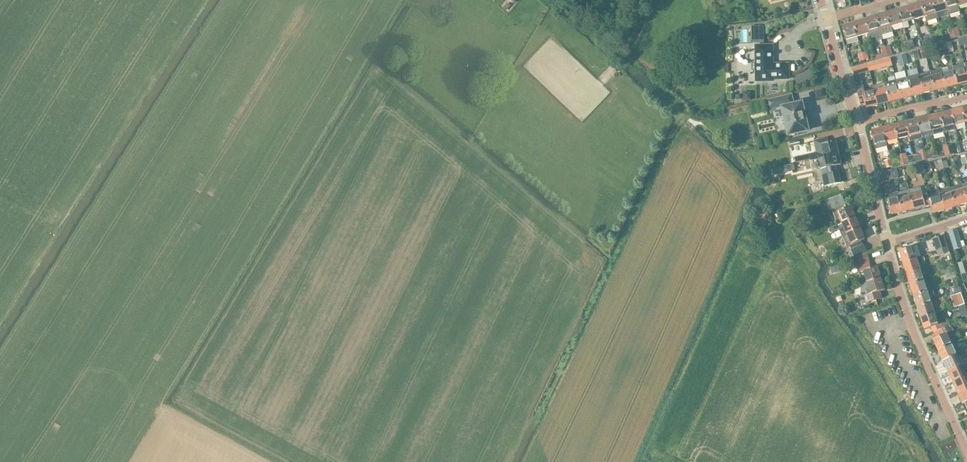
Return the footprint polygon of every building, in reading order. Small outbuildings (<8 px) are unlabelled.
[(938,19),(932,0),(921,4),(926,22),(938,19)] [(944,0),(933,0),(932,0),(938,19),(949,16),(944,0)] [(956,0),(944,0),(949,16),(960,12),(958,7),(959,7),(956,0)] [(926,22),(921,4),(909,7),(913,20),(924,17),(926,22)] [(913,20),(909,7),(899,10),(904,29),(909,27),(907,22),(913,20)] [(904,29),(899,10),(887,14),(891,27),(902,24),(904,29)] [(891,27),(887,14),(876,17),(881,36),(892,32),(891,27)] [(881,36),(876,17),(865,21),(871,39),(881,36)] [(871,39),(865,21),(854,24),(858,37),(869,34),(870,39),(871,39)] [(858,37),(854,24),(842,27),(846,41),(858,37)] [(763,27),(751,27),(751,38),(763,38),(763,27)] [(951,42),(946,44),(949,53),(954,52),(951,42)] [(772,65),(772,46),(755,46),(756,63),(753,63),(752,65),(752,70),(753,72),(756,72),(756,81),(772,81),(772,79),(788,79),(788,64),(772,65)] [(964,64),(953,67),(957,86),(966,83),(966,77),(965,69),(964,64)] [(869,72),(867,66),(852,69),(854,76),(869,72)] [(957,86),(953,67),(947,68),(948,74),(943,75),(946,89),(957,86)] [(943,75),(942,75),(941,70),(930,73),(935,91),(946,89),(943,75)] [(935,91),(930,73),(918,76),(920,81),(924,94),(935,91)] [(918,76),(918,75),(908,78),(912,97),(924,94),(920,81),(918,76)] [(912,97),(908,78),(896,81),(901,100),(912,97)] [(901,100),(896,81),(885,84),(886,89),(889,103),(901,100)] [(889,103),(886,89),(874,92),(878,106),(889,103)] [(865,95),(864,90),(857,92),(861,106),(865,105),(866,109),(878,106),(874,92),(865,95)] [(751,101),(751,92),(743,92),(743,101),(751,101)] [(791,96),(767,101),(769,111),(782,109),(788,136),(808,131),(805,121),(806,121),(804,114),(801,104),(793,106),(793,105),(791,96)] [(966,123),(962,109),(951,112),(956,131),(955,126),(966,123)] [(956,131),(951,112),(940,115),(944,134),(956,131)] [(944,134),(940,115),(928,118),(933,136),(944,134)] [(933,136),(928,118),(917,121),(922,140),(922,139),(927,137),(933,136)] [(922,140),(917,121),(906,124),(909,137),(915,136),(917,141),(922,140)] [(909,137),(906,124),(894,127),(898,140),(909,137)] [(898,140),(894,127),(883,129),(886,143),(898,140)] [(886,143),(883,129),(871,132),(874,146),(886,143)] [(838,154),(835,142),(829,144),(827,139),(814,142),(817,154),(809,156),(810,160),(810,161),(838,154)] [(950,156),(948,146),(943,148),(944,152),(937,153),(938,158),(945,157),(950,156)] [(841,166),(838,154),(810,161),(811,165),(819,163),(821,172),(828,170),(828,174),(822,176),(824,187),(841,183),(837,166),(841,166)] [(803,156),(794,158),(796,164),(804,162),(804,161),(803,156)] [(884,162),(886,169),(892,168),(891,161),(884,162)] [(794,165),(784,167),(785,173),(795,171),(794,165)] [(894,179),(892,170),(878,174),(880,181),(889,179),(890,180),(894,179)] [(962,186),(961,186),(963,191),(952,194),(956,207),(966,204),(966,202),(962,186)] [(928,197),(927,191),(922,193),(920,187),(909,190),(910,197),(914,211),(931,207),(930,201),(929,199),(928,197)] [(952,194),(950,189),(939,192),(945,211),(956,207),(952,194)] [(945,211),(939,192),(938,193),(939,194),(933,196),(933,197),(929,199),(930,201),(931,207),(934,215),(945,211)] [(902,213),(898,195),(897,193),(885,197),(886,203),(887,203),(891,216),(902,213)] [(910,197),(903,198),(902,194),(898,195),(902,213),(914,211),(910,197)] [(847,209),(841,196),(826,202),(820,205),(821,208),(827,206),(829,211),(832,210),(836,219),(834,220),(837,225),(830,229),(832,233),(844,228),(842,224),(855,219),(850,207),(847,209)] [(757,215),(752,225),(762,230),(767,220),(764,219),(768,212),(761,209),(758,215),(757,215)] [(860,229),(855,219),(842,224),(844,228),(846,234),(842,236),(842,237),(860,229)] [(864,241),(860,229),(842,237),(847,247),(849,246),(851,250),(854,257),(849,259),(850,260),(866,254),(866,253),(861,242),(864,241)] [(961,248),(956,231),(949,233),(954,251),(954,250),(961,248)] [(949,249),(945,235),(932,239),(936,253),(949,249)] [(921,258),(917,246),(913,248),(899,252),(903,263),(917,259),(921,258)] [(871,269),(866,254),(850,260),(853,269),(858,268),(859,273),(863,272),(867,284),(880,280),(876,268),(871,269)] [(918,265),(924,263),(922,257),(921,258),(917,259),(903,263),(907,275),(920,270),(918,265)] [(924,281),(920,270),(907,275),(910,286),(924,281)] [(883,291),(880,280),(867,284),(861,286),(860,303),(866,303),(869,303),(881,299),(879,292),(883,291)] [(927,292),(924,281),(910,286),(914,297),(933,291),(932,290),(927,292)] [(961,293),(959,287),(949,290),(951,296),(955,295),(961,293)] [(936,302),(933,291),(914,297),(917,308),(936,302)] [(964,305),(961,293),(955,295),(959,306),(964,305)] [(935,314),(939,313),(936,302),(917,308),(921,320),(935,315),(935,314)] [(964,305),(959,306),(958,307),(962,318),(966,316),(966,312),(964,305)] [(938,325),(935,315),(921,320),(925,330),(932,328),(934,334),(951,327),(949,322),(938,325)] [(954,341),(957,339),(951,327),(934,334),(937,339),(933,340),(938,351),(955,343),(954,341)] [(956,356),(953,350),(958,348),(955,343),(938,351),(943,362),(956,356)] [(965,365),(965,364),(960,366),(956,356),(943,362),(948,372),(965,365)] [(965,365),(948,372),(953,383),(966,377),(966,368),(965,365)] [(953,383),(957,394),(966,390),(966,377),(953,383)] [(957,394),(962,405),(966,402),(966,390),(957,394)]
